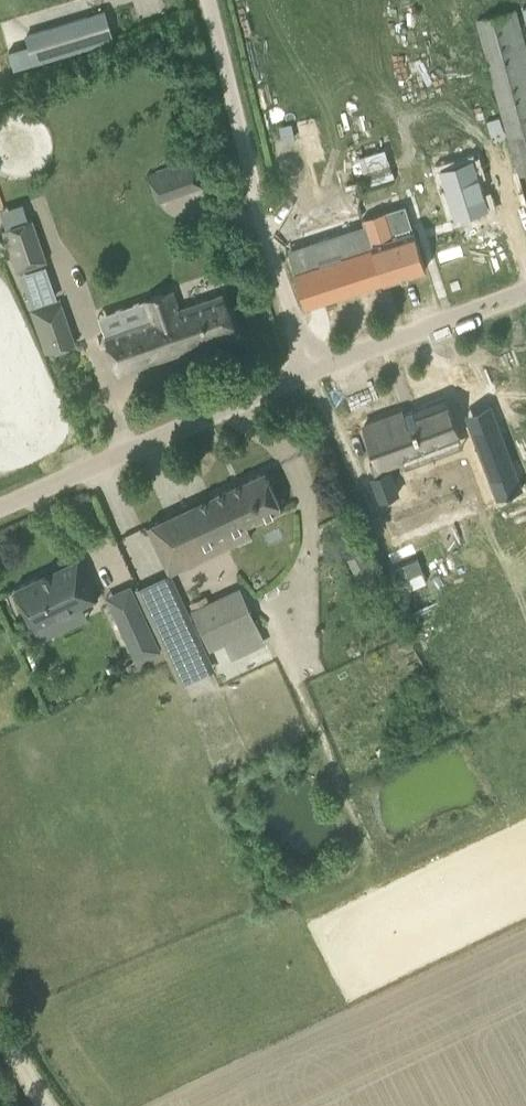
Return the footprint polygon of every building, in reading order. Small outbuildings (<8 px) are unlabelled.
[(476,19),(513,151),(519,172),(525,170),(525,48),(515,8),(476,19)] [(105,9),(25,34),(34,63),(114,39),(105,9)] [(147,173),(157,201),(173,195),(163,167),(147,173)] [(364,218),(362,218),(364,225),(367,224),(373,242),(385,281),(425,268),(419,247),(413,229),(412,229),(404,206),(384,212),(364,218)] [(47,262),(31,218),(3,228),(18,272),(47,262)] [(310,245),(289,252),(295,271),(294,271),(306,306),(383,281),(384,281),(385,281),(373,242),(367,224),(364,225),(369,240),(343,248),(338,233),(309,243),(310,245)] [(104,334),(118,372),(236,331),(222,293),(179,308),(172,289),(142,299),(149,318),(104,334)] [(30,309),(45,354),(75,343),(60,299),(30,309)] [(404,409),(363,424),(376,458),(370,461),(375,475),(371,477),(379,499),(399,492),(390,470),(387,471),(385,465),(404,458),(401,451),(456,431),(458,430),(444,395),(413,407),(413,408),(405,411),(404,409)] [(494,410),(468,420),(495,484),(521,474),(494,410)] [(257,474),(147,526),(169,574),(221,550),(216,538),(281,507),(264,471),(257,474)] [(360,550),(345,557),(364,597),(379,590),(360,550)] [(98,597),(79,557),(51,570),(52,572),(40,577),(40,575),(15,586),(34,626),(57,616),(63,628),(80,620),(75,608),(98,597)] [(205,601),(190,607),(210,649),(225,642),(258,627),(238,585),(205,601)] [(160,649),(141,609),(117,620),(136,660),(160,649)]
